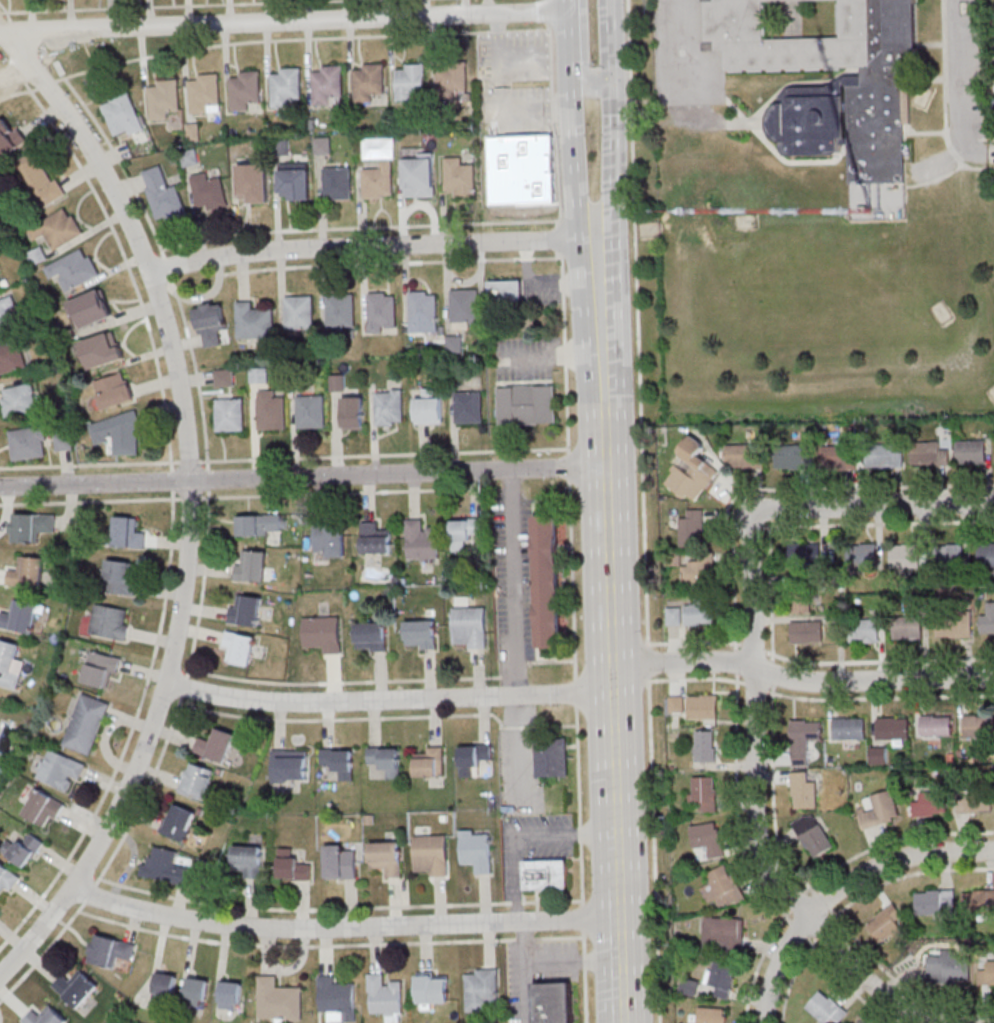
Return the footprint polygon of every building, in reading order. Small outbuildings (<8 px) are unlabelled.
[(705,52),(703,0),(919,0),(921,66),(911,67),(912,78),(904,78),(906,184),(851,185),(851,155),(795,157),(788,152),(785,143),(778,138),(773,130),(773,117),(777,108),(783,103),(786,94),(794,88),(831,88),(844,79),(849,78),(863,78),(862,71),(725,74),(724,51),(705,52)] [(354,63),(354,103),(375,103),(375,92),(385,92),(385,63),(354,63)] [(396,63),(396,101),(416,101),(416,91),(425,91),(425,63),(396,63)] [(312,105),(334,105),(334,95),(343,95),(343,65),(312,65),(312,105)] [(437,65),(437,97),(457,97),(457,90),(467,90),(467,65),(437,65)] [(302,68),(272,68),(272,107),(293,106),(293,97),(302,97),(302,68)] [(260,71),(231,71),(231,104),(260,104),(260,71)] [(191,113),(221,113),(219,74),(189,75),(191,113)] [(180,110),(179,80),(149,82),(151,120),(170,119),(170,111),(180,110)] [(130,119),(139,115),(130,90),(101,102),(115,136),(134,128),(130,119)] [(1,160),(28,141),(18,128),(10,134),(1,121),(0,121),(0,159),(1,160)] [(553,135),(490,136),(491,204),(554,204),(553,135)] [(331,137),(315,137),(315,153),(331,153),(331,137)] [(66,194),(35,149),(13,164),(44,209),(66,194)] [(404,197),(436,197),(435,152),(404,152),(404,197)] [(475,195),(475,157),(445,157),(445,195),(475,195)] [(392,160),(382,160),(382,170),(363,170),(363,198),(393,198),(392,160)] [(311,200),(311,162),(279,162),(279,192),(290,192),(290,200),(311,200)] [(186,216),(178,183),(168,186),(162,166),(143,171),(156,220),(167,217),(168,221),(186,216)] [(238,166),(238,204),(269,204),(269,175),(257,175),(257,166),(238,166)] [(351,199),(351,167),(324,167),(324,199),(351,199)] [(227,206),(222,178),(211,179),(210,172),(191,175),(197,212),(227,206)] [(84,235),(71,207),(27,227),(33,241),(47,235),(53,249),(84,235)] [(34,266),(49,258),(42,246),(27,254),(34,266)] [(45,265),(50,278),(60,274),(66,290),(100,276),(88,247),(45,265)] [(524,301),(524,280),(490,280),(490,301),(524,301)] [(70,301),(81,329),(113,316),(102,288),(70,301)] [(451,289),(451,328),(471,328),(471,319),(480,319),(480,289),(451,289)] [(438,291),(410,291),(410,327),(438,327),(438,291)] [(397,292),(369,292),(369,333),(397,333),(397,292)] [(356,294),(327,294),(327,327),(356,327),(356,294)] [(313,296),(285,296),(285,330),(313,330),(313,296)] [(20,327),(11,297),(0,301),(0,332),(20,327)] [(255,301),(237,301),(237,338),(274,338),(274,310),(255,310),(255,301)] [(223,302),(199,305),(204,347),(222,345),(221,333),(227,332),(223,302)] [(124,358),(115,331),(82,341),(91,369),(124,358)] [(448,352),(463,352),(463,336),(448,336),(448,352)] [(28,367),(22,340),(0,345),(0,374),(28,367)] [(268,382),(268,368),(250,368),(250,383),(268,382)] [(216,369),(216,386),(234,386),(234,369),(216,369)] [(95,381),(104,409),(134,400),(126,372),(95,381)] [(1,390),(7,417),(39,410),(32,383),(1,390)] [(556,424),(556,385),(496,385),(497,425),(556,424)] [(376,426),(404,426),(404,388),(376,388),(376,426)] [(416,398),(416,424),(444,424),(444,398),(435,398),(435,388),(425,388),(425,398),(416,398)] [(286,429),(286,398),(277,398),(277,389),(257,389),(257,429),(286,429)] [(483,423),(483,391),(455,391),(455,423),(483,423)] [(298,428),(326,428),(326,395),(298,395),(298,428)] [(365,429),(365,397),(343,397),(343,429),(365,429)] [(244,430),(244,398),(216,398),(216,430),(244,430)] [(113,455),(140,455),(140,416),(93,416),(93,442),(113,442),(113,455)] [(10,430),(13,460),(49,457),(46,426),(10,430)] [(55,451),(73,451),(73,432),(55,432),(55,451)] [(678,489),(699,502),(719,470),(699,458),(707,447),(690,436),(678,455),(693,465),(678,489)] [(957,440),(957,464),(985,464),(985,440),(957,440)] [(911,442),(911,466),(949,466),(949,450),(941,450),(941,442),(911,442)] [(727,468),(763,468),(763,445),(727,445),(727,468)] [(901,468),(901,445),(866,445),(866,468),(901,468)] [(810,469),(810,446),(774,446),(774,469),(810,469)] [(856,469),(856,446),(822,446),(822,469),(856,469)] [(704,510),(680,510),(680,546),(704,546),(704,510)] [(54,513),(11,514),(12,543),(41,542),(41,532),(55,532),(54,513)] [(286,515),(239,515),(239,535),(286,535),(286,515)] [(563,647),(560,515),(533,516),(537,648),(563,647)] [(137,517),(115,517),(115,546),(145,546),(145,529),(137,529),(137,517)] [(425,529),(425,519),(407,519),(407,560),(439,560),(439,529),(425,529)] [(452,550),(466,550),(466,538),(484,538),(484,519),(452,519),(452,550)] [(392,553),(392,530),(381,530),(381,522),(362,522),(362,553),(392,553)] [(315,524),(315,556),(346,556),(346,524),(315,524)] [(981,567),(993,567),(993,542),(981,542),(981,567)] [(789,568),(814,568),(814,544),(789,544),(789,568)] [(853,544),(853,566),(878,566),(878,544),(853,544)] [(965,545),(931,545),(931,566),(965,566),(965,545)] [(922,567),(922,546),(891,546),(891,567),(922,567)] [(236,580),(266,580),(266,550),(236,550),(236,580)] [(42,588),(45,559),(20,556),(19,568),(9,567),(7,585),(42,588)] [(105,591),(135,593),(137,562),(107,560),(105,591)] [(691,589),(708,589),(708,562),(682,562),(682,582),(691,582),(691,589)] [(812,615),(812,586),(790,586),(790,615),(812,615)] [(232,624),(261,624),(261,595),(232,595),(232,624)] [(14,610),(3,608),(0,627),(35,632),(39,602),(16,599),(14,610)] [(685,624),(713,624),(713,601),(685,601),(685,624)] [(981,635),(993,635),(993,602),(987,602),(987,613),(981,613),(981,635)] [(131,610),(96,604),(91,633),(126,639),(131,610)] [(487,648),(487,607),(453,607),(453,648),(487,648)] [(667,624),(680,624),(680,608),(667,608),(667,624)] [(937,615),(937,638),(971,638),(971,615),(937,615)] [(323,654),(342,654),(342,616),(304,616),(304,645),(323,645),(323,654)] [(893,639),(921,640),(922,617),(894,616),(893,639)] [(880,619),(851,619),(851,642),(880,642),(880,619)] [(409,620),(409,648),(436,648),(436,620),(409,620)] [(356,621),(356,650),(386,650),(386,621),(356,621)] [(790,622),(790,644),(823,644),(823,622),(790,622)] [(232,651),(230,661),(250,665),(256,637),(228,631),(224,649),(232,651)] [(26,658),(17,656),(20,643),(0,638),(0,684),(18,689),(26,658)] [(113,688),(120,658),(90,651),(84,682),(113,688)] [(111,702),(82,692),(64,746),(93,755),(111,702)] [(688,695),(688,718),(719,719),(719,695),(688,695)] [(685,696),(668,696),(668,712),(685,712),(685,696)] [(921,735),(952,735),(952,715),(921,715),(921,735)] [(963,737),(990,737),(990,715),(963,715),(963,737)] [(909,741),(909,717),(877,717),(877,741),(909,741)] [(834,719),(834,740),(866,740),(866,719),(834,719)] [(792,721),(791,765),(817,765),(817,721),(792,721)] [(195,751),(225,763),(236,735),(216,727),(212,738),(201,734),(195,751)] [(716,761),(716,731),(696,731),(696,761),(716,761)] [(568,777),(568,738),(536,738),(536,777),(568,777)] [(460,744),(460,777),(474,777),(474,764),(493,764),(493,744),(460,744)] [(35,776),(65,790),(71,779),(78,783),(87,764),(49,747),(35,776)] [(445,777),(445,747),(425,747),(425,756),(415,756),(415,777),(445,777)] [(887,763),(887,747),(872,747),(872,763),(887,763)] [(389,768),(389,778),(400,778),(400,748),(368,748),(368,768),(389,768)] [(353,749),(321,749),(321,770),(341,770),(341,780),(353,780),(353,749)] [(308,781),(308,750),(272,750),(272,781),(308,781)] [(206,799),(214,769),(189,762),(181,792),(206,799)] [(809,780),(809,772),(794,772),(794,808),(817,808),(817,780),(809,780)] [(718,777),(691,777),(691,802),(699,802),(699,811),(718,811),(718,777)] [(23,814),(45,826),(59,800),(38,788),(23,814)] [(991,812),(991,790),(957,791),(957,812),(991,812)] [(859,815),(862,830),(900,821),(893,791),(871,796),(875,811),(859,815)] [(947,793),(914,793),(914,817),(947,817),(947,793)] [(197,813),(173,802),(159,831),(183,842),(197,813)] [(795,822),(811,858),(833,849),(817,812),(795,822)] [(694,850),(706,848),(708,858),(725,856),(720,821),(690,826),(694,850)] [(492,829),(460,830),(461,864),(472,864),(472,874),(492,874),(492,829)] [(44,842),(29,831),(22,841),(12,834),(1,851),(26,868),(44,842)] [(449,835),(414,835),(414,876),(449,876),(449,835)] [(381,877),(402,877),(402,842),(370,842),(370,867),(381,867),(381,877)] [(326,878),(357,878),(357,853),(347,853),(347,844),(326,844),(326,878)] [(233,867),(243,867),(243,878),(261,878),(261,846),(233,846),(233,867)] [(195,855),(155,847),(152,860),(143,858),(140,876),(189,886),(195,855)] [(279,879),(310,879),(310,858),(291,858),(291,848),(279,848),(279,879)] [(525,859),(525,889),(570,889),(570,859),(525,859)] [(21,877),(0,860),(0,898),(2,900),(21,877)] [(706,874),(711,886),(704,889),(710,902),(716,900),(720,910),(744,899),(729,864),(706,874)] [(916,891),(916,915),(943,915),(943,905),(955,905),(955,891),(916,891)] [(963,891),(963,913),(993,913),(993,891),(963,891)] [(903,918),(895,905),(867,924),(880,945),(902,931),(897,922),(903,918)] [(743,919),(704,919),(703,950),(742,951),(743,919)] [(119,960),(130,963),(135,944),(96,934),(89,961),(117,969),(119,960)] [(928,983),(971,983),(971,954),(928,954),(928,983)] [(707,987),(716,989),(714,997),(729,1000),(736,966),(712,961),(707,987)] [(979,962),(979,985),(993,985),(993,962),(979,962)] [(499,969),(466,969),(466,1012),(489,1012),(489,1003),(499,1003),(499,969)] [(66,972),(54,986),(80,1009),(100,986),(81,970),(74,978),(66,972)] [(173,998),(178,975),(159,970),(153,993),(173,998)] [(419,1005),(450,1005),(450,972),(419,972),(419,1005)] [(388,983),(388,973),(369,973),(369,1014),(387,1014),(387,1022),(403,1022),(403,983),(388,983)] [(259,1019),(303,1020),(303,986),(279,986),(279,975),(259,975),(259,1019)] [(356,985),(337,985),(337,975),(319,975),(319,1012),(330,1012),(330,1022),(356,1022),(356,985)] [(206,1007),(209,979),(189,977),(186,1004),(206,1007)] [(241,1009),(241,982),(221,982),(221,1009),(241,1009)] [(573,982),(535,983),(536,1022),(573,1022),(573,982)] [(696,982),(683,982),(683,994),(696,994),(696,982)] [(821,990),(806,1007),(825,1022),(828,1022),(832,1018),(837,1022),(838,1022),(848,1012),(821,990)] [(36,1007),(23,1020),(26,1022),(68,1022),(69,1022),(51,1005),(43,1013),(36,1007)] [(726,1009),(697,1009),(697,1022),(726,1022),(726,1009)]
